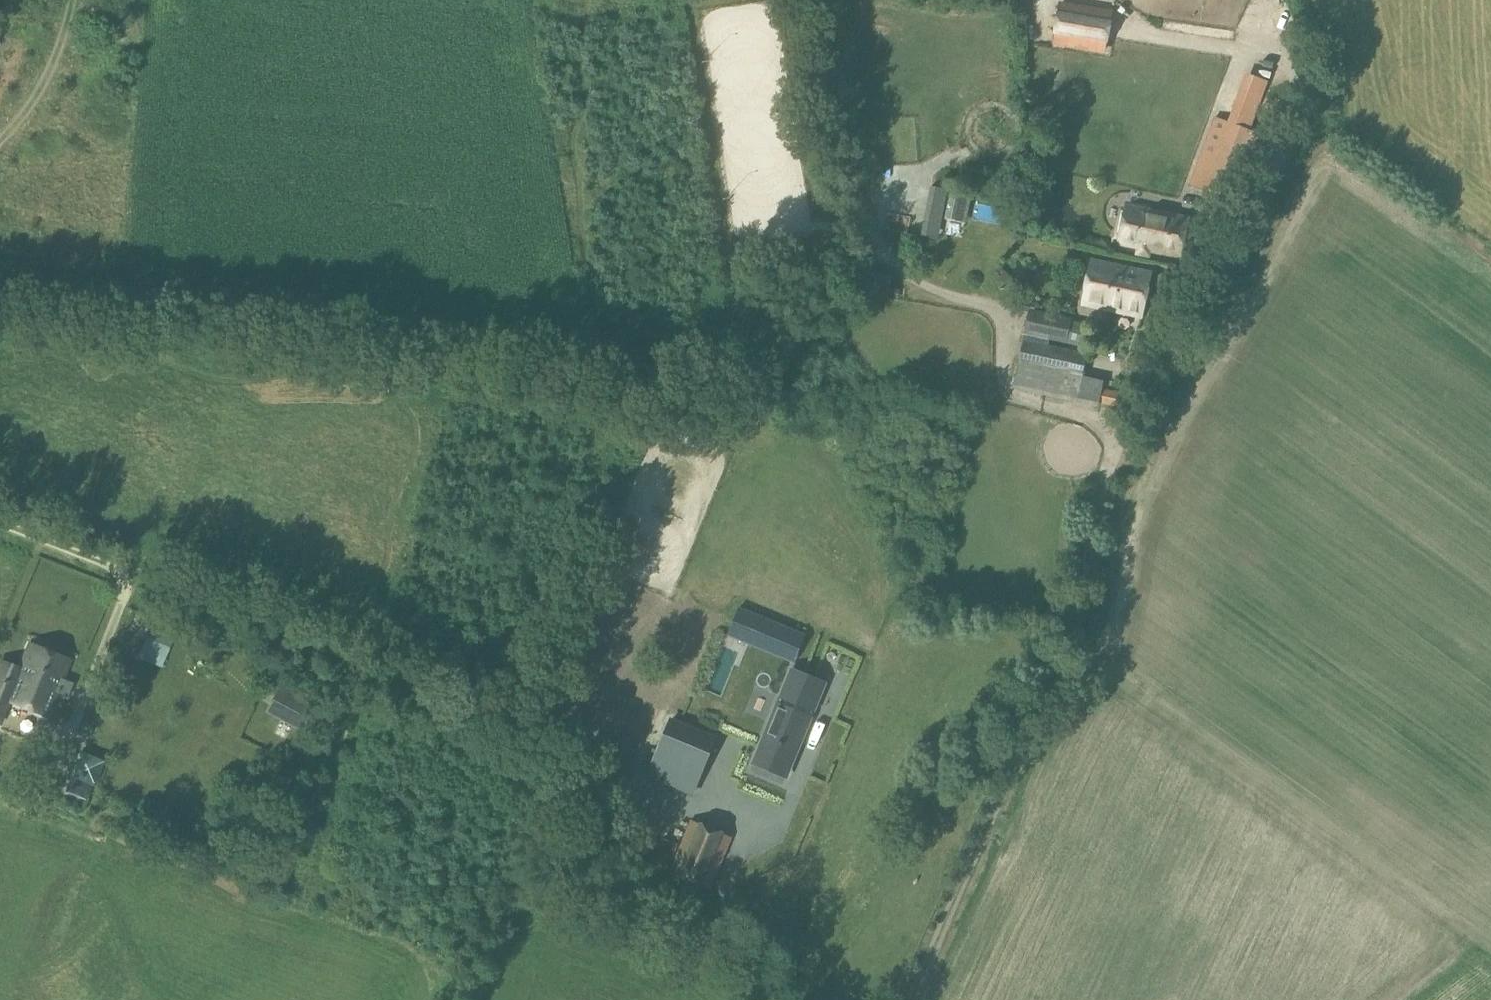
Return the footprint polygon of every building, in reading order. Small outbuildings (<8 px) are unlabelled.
[(1105,51),(1112,17),(1061,9),(1054,43),(1105,51)] [(1246,74),(1227,122),(1214,117),(1190,186),(1242,204),(1266,137),(1250,131),(1268,83),(1246,74)] [(1150,259),(1152,249),(1179,254),(1186,221),(1128,209),(1121,242),(1137,245),(1135,256),(1150,259)] [(1118,278),(1121,266),(1091,260),(1081,305),(1113,312),(1120,278),(1118,278)] [(1120,278),(1113,312),(1143,318),(1152,273),(1121,266),(1118,278),(1120,278)] [(1068,344),(1072,321),(1029,313),(1024,335),(1050,340),(1068,344)] [(1018,366),(1051,373),(1055,349),(1024,342),(1018,366)] [(1051,373),(1082,380),(1087,355),(1055,349),(1051,373)] [(678,404),(674,414),(690,421),(695,410),(678,404)] [(742,597),(670,610),(674,636),(747,623),(742,597)] [(777,650),(786,627),(759,616),(750,639),(777,650)] [(161,667),(170,648),(150,640),(147,639),(139,657),(161,667)] [(29,645),(6,701),(48,718),(70,662),(29,645)] [(790,771),(825,684),(792,671),(756,757),(790,771)] [(315,708),(280,689),(267,712),(303,731),(315,708)] [(671,721),(648,777),(671,786),(684,753),(707,762),(716,740),(671,721)] [(691,820),(668,873),(711,890),(733,838),(691,820)]
